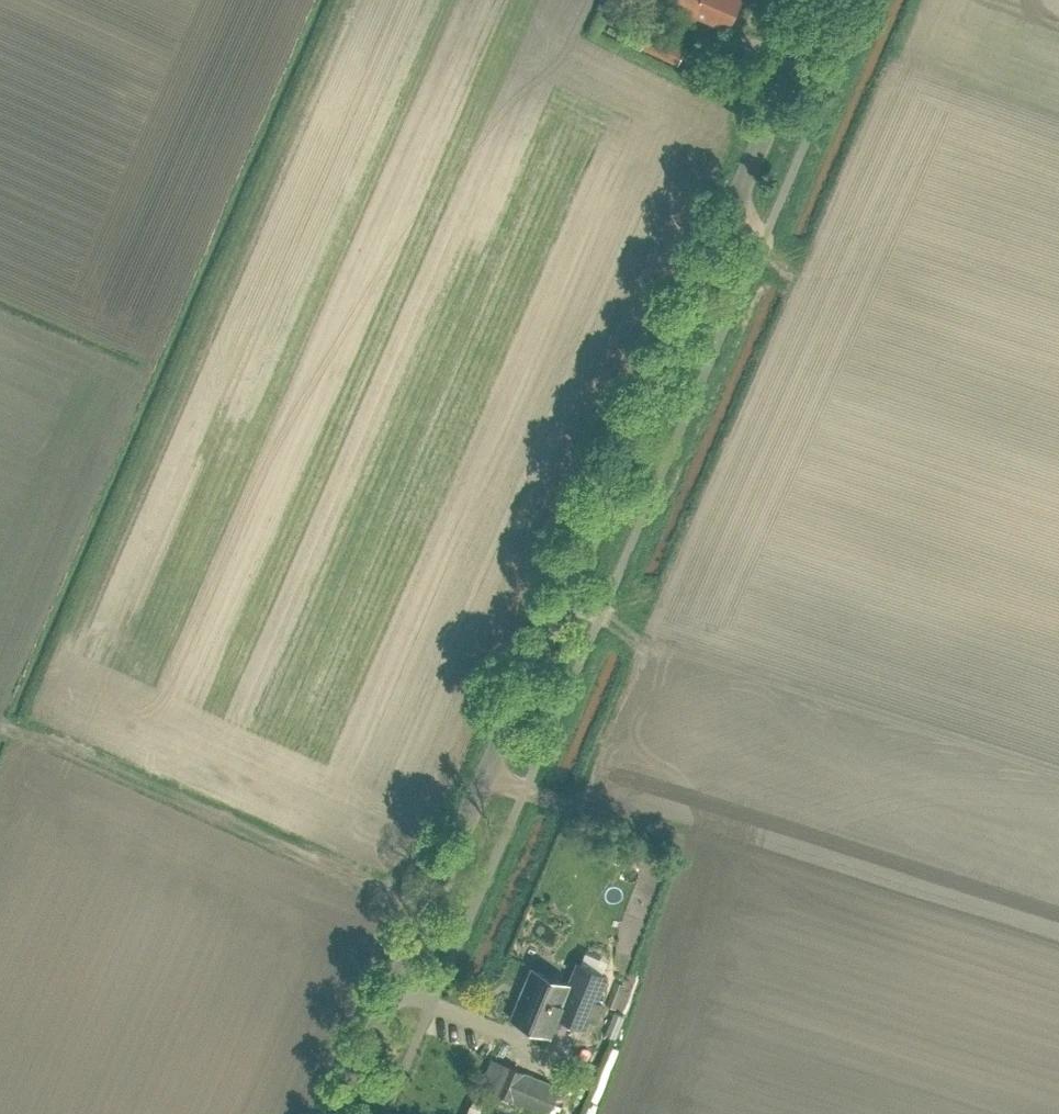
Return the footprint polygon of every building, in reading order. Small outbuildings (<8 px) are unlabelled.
[(734,19),(742,0),(689,0),(734,19)] [(653,26),(644,47),(679,62),(688,42),(653,26)] [(600,988),(537,962),(517,1010),(556,1027),(565,1006),(588,1016),(600,988)] [(514,1050),(500,1087),(552,1107),(561,1085),(547,1080),(553,1064),(514,1050)] [(484,1101),(472,1098),(467,1113),(480,1113),(484,1101)]
